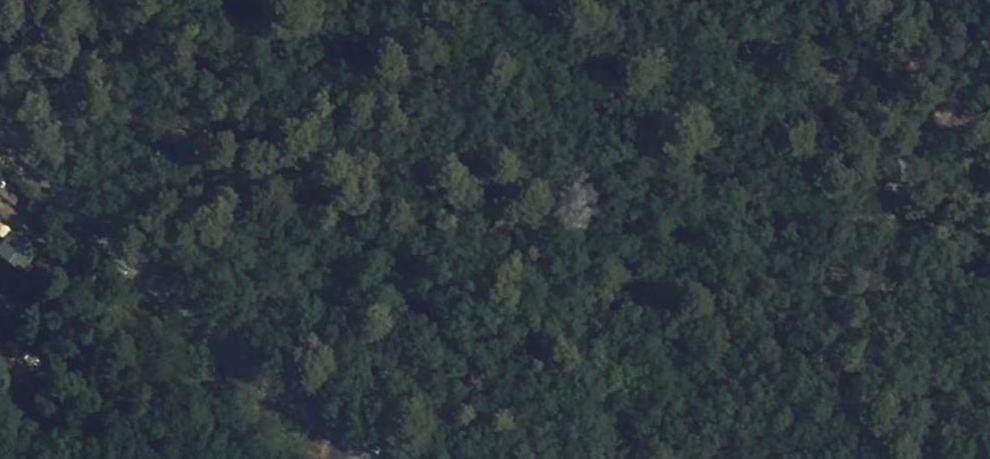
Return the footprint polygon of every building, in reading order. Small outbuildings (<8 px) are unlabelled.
[(0,246),(0,255),(20,268),(35,245),(10,230),(0,246)]
